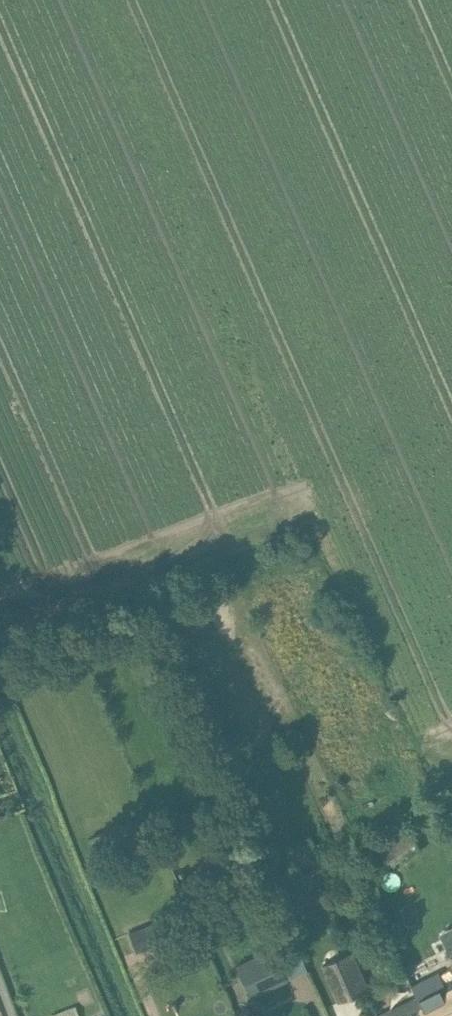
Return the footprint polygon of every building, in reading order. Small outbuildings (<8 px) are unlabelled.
[(165,941),(157,921),(129,931),(137,952),(165,941)] [(442,934),(451,954),(451,929),(442,934)] [(272,946),(259,952),(253,955),(235,964),(252,998),(275,986),(288,980),(272,946)] [(388,958),(383,946),(374,950),(380,962),(388,958)] [(369,989),(353,952),(324,965),(340,1001),(369,989)] [(451,979),(445,982),(440,972),(412,985),(418,997),(427,1015),(451,1015),(451,981),(451,979)] [(418,997),(379,1015),(427,1015),(418,997)] [(51,1015),(52,1015),(81,1015),(77,1005),(51,1015)]
